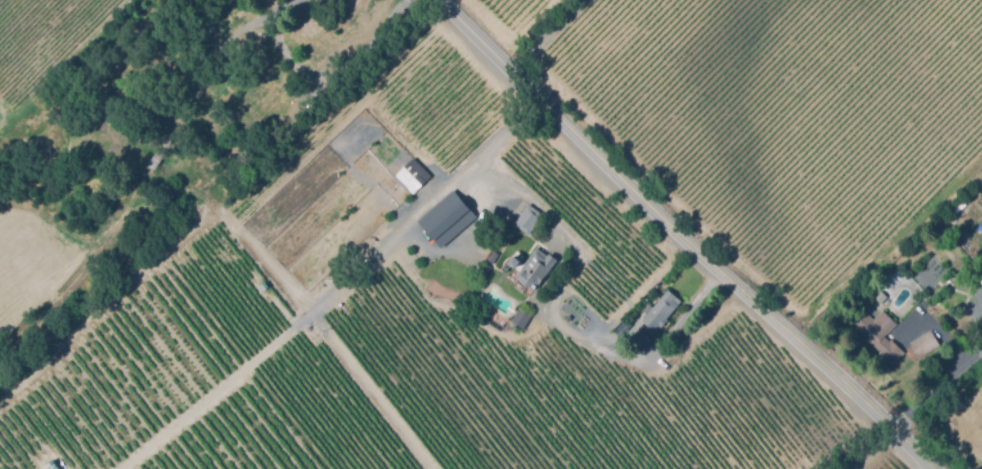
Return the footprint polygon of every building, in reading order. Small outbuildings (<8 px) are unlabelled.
[(234,7),(229,15),(223,11),(229,3),(234,7)] [(410,195),(429,178),(411,158),(393,175),(410,195)] [(966,205),(955,214),(950,208),(960,199),(966,205)] [(528,235),(514,224),(529,204),(544,215),(528,235)] [(441,245),(417,226),(427,212),(429,214),(435,205),(458,223),(441,245)] [(534,292),(511,275),(516,268),(509,262),(518,250),(528,258),(536,247),(548,256),(549,253),(558,259),(534,292)] [(497,254),(491,264),(485,260),(491,250),(497,254)] [(267,286),(262,291),(257,286),(263,281),(267,286)] [(881,304),(873,297),(879,289),(888,296),(881,304)] [(656,333),(641,321),(667,290),(682,301),(656,333)] [(901,321),(895,314),(912,295),(919,301),(901,321)] [(518,330),(509,324),(520,307),(533,315),(523,329),(520,327),(518,330)] [(892,366),(878,354),(880,352),(847,322),(861,307),(874,319),(882,310),(896,324),(885,337),(889,341),(891,339),(905,352),(892,366)] [(975,348),(950,321),(955,317),(957,319),(962,315),(979,332),(974,337),(980,343),(975,348)] [(918,358),(910,342),(931,330),(940,346),(918,358)] [(51,458),(59,468),(48,468),(44,463),(51,458)]
